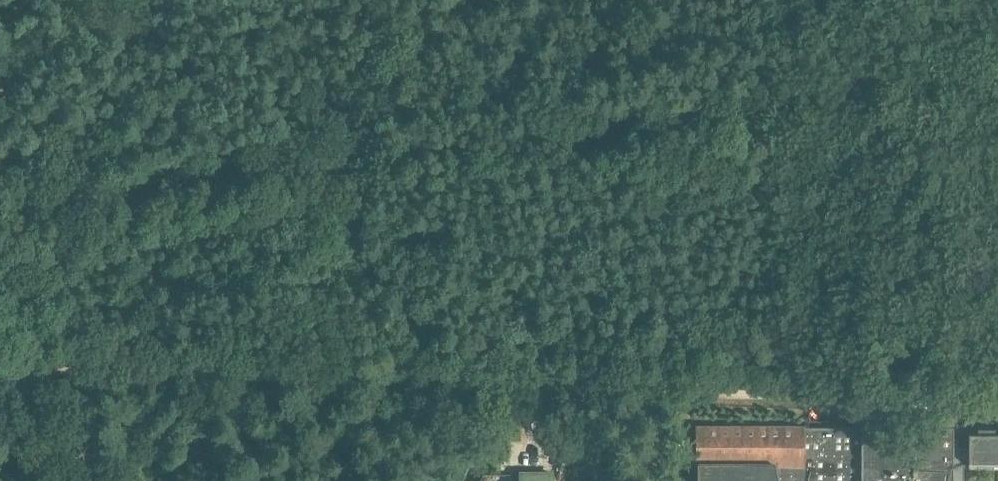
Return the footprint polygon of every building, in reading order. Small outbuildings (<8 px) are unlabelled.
[(967,429),(967,447),(957,447),(957,438),(952,438),(953,417),(911,417),(910,436),(871,435),(871,426),(696,426),(696,480),(997,480),(997,430),(967,429)]
